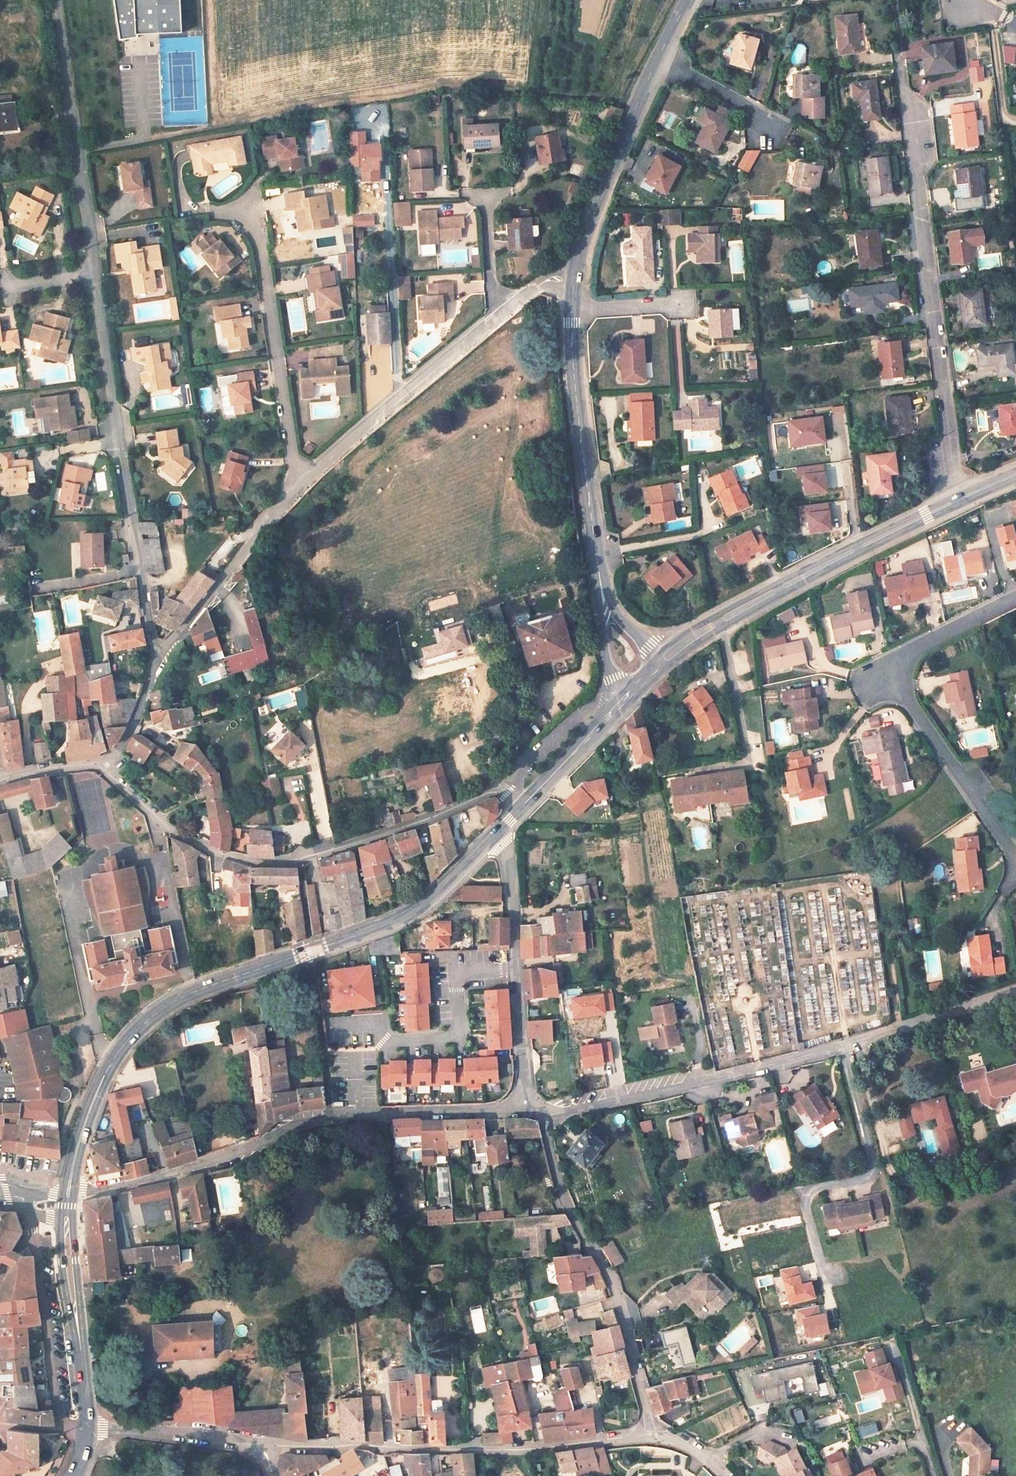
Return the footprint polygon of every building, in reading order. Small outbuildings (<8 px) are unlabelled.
[(183,0),(119,0),(120,36),(184,33),(183,0)] [(853,50),(849,15),(830,17),(834,52),(853,50)] [(748,65),(757,38),(737,32),(728,59),(748,65)] [(951,71),(948,46),(920,48),(923,74),(951,71)] [(969,81),(982,81),(981,65),(968,66),(969,81)] [(816,97),(817,73),(796,72),(794,97),(798,97),(798,111),(807,112),(807,118),(820,119),(821,97),(816,97)] [(874,121),(870,86),(847,89),(848,102),(855,102),(857,123),(874,121)] [(10,94),(0,95),(0,104),(11,102),(10,94)] [(717,143),(729,114),(695,100),(689,113),(704,119),(698,134),(717,143)] [(13,102),(11,102),(0,104),(0,129),(16,128),(13,102)] [(975,142),(970,104),(948,106),(953,145),(975,142)] [(498,146),(498,123),(461,126),(462,144),(474,144),(474,147),(498,146)] [(381,160),(381,144),(365,145),(365,131),(350,132),(352,167),(362,167),(363,182),(380,181),(379,160),(381,160)] [(295,152),(291,133),(287,133),(288,136),(276,138),(274,133),(260,136),(262,156),(277,154),(277,157),(282,156),(283,160),(281,162),(281,165),(282,166),(282,168),(300,165),(298,152),(295,152)] [(206,159),(230,155),(232,164),(244,162),(239,136),(202,143),(202,146),(189,148),(194,171),(201,170),(207,169),(206,159)] [(562,161),(561,150),(557,150),(555,136),(534,139),(534,148),(531,148),(532,157),(535,157),(536,165),(562,161)] [(433,186),(432,166),(429,165),(428,145),(410,146),(412,186),(433,186)] [(669,184),(683,155),(664,146),(650,174),(669,184)] [(759,152),(747,152),(738,167),(748,173),(759,152)] [(214,177),(211,163),(227,160),(228,165),(232,164),(230,155),(206,159),(207,169),(201,170),(203,179),(214,177)] [(814,186),(818,164),(792,159),(788,182),(814,186)] [(886,194),(882,160),(861,162),(864,195),(886,194)] [(143,181),(140,162),(121,165),(125,191),(138,189),(141,208),(154,206),(150,180),(143,181)] [(977,193),(974,165),(954,167),(957,196),(977,193)] [(579,195),(584,185),(574,181),(569,191),(579,195)] [(40,211),(44,204),(48,207),(55,193),(38,184),(31,199),(18,193),(11,207),(19,211),(24,213),(20,221),(19,223),(36,232),(41,222),(44,223),(48,214),(40,211)] [(328,214),(324,192),(303,195),(302,188),(283,191),(285,207),(294,206),(294,209),(291,209),(294,229),(325,224),(324,214),(328,214)] [(407,200),(392,200),(393,223),(408,222),(407,200)] [(462,214),(442,214),(442,219),(436,219),(436,215),(436,207),(417,208),(418,240),(437,239),(437,235),(459,235),(459,226),(457,225),(457,223),(462,223),(462,214)] [(20,221),(24,213),(19,211),(15,218),(20,221)] [(677,232),(676,211),(661,212),(661,232),(677,232)] [(43,235),(52,216),(48,214),(44,223),(41,222),(36,232),(43,235)] [(374,214),(354,215),(354,227),(375,226),(374,214)] [(531,250),(529,219),(510,221),(511,236),(508,236),(509,252),(531,250)] [(648,276),(645,220),(630,220),(630,253),(623,253),(624,277),(648,276)] [(714,259),(713,227),(710,228),(709,222),(693,222),(693,230),(682,230),(683,241),(690,240),(691,249),(691,260),(714,259)] [(968,256),(967,241),(977,240),(976,227),(946,231),(948,258),(968,256)] [(871,265),(869,232),(848,234),(850,267),(871,265)] [(232,258),(227,251),(221,241),(217,244),(211,235),(198,244),(205,254),(202,256),(208,264),(211,262),(217,270),(222,266),(227,272),(241,262),(236,255),(232,258)] [(691,249),(690,240),(683,241),(683,249),(691,249)] [(163,268),(159,246),(142,248),(141,250),(139,250),(139,251),(138,250),(137,250),(136,249),(135,241),(115,244),(117,262),(120,262),(120,265),(121,267),(123,269),(125,270),(128,270),(132,270),(132,271),(133,275),(131,275),(134,295),(152,292),(150,281),(156,280),(154,269),(163,268)] [(236,255),(232,249),(227,251),(232,258),(236,255)] [(342,274),(353,274),(352,249),(338,252),(338,259),(341,259),(342,274)] [(997,255),(982,255),(982,265),(997,265),(997,255)] [(227,272),(222,266),(217,270),(211,262),(208,264),(219,278),(227,272)] [(329,270),(328,264),(309,267),(310,273),(329,270)] [(341,305),(338,284),(335,285),(333,269),(329,270),(310,273),(309,273),(311,289),(316,288),(319,307),(315,307),(317,319),(335,316),(334,306),(341,305)] [(412,276),(401,276),(403,299),(413,298),(412,276)] [(451,294),(451,277),(426,278),(426,291),(416,292),(417,306),(421,305),(421,316),(430,316),(440,316),(440,306),(437,307),(437,295),(442,295),(451,294)] [(893,299),(891,284),(845,288),(846,301),(859,299),(861,312),(875,311),(874,300),(893,299)] [(981,323),(977,286),(955,288),(960,325),(981,323)] [(172,320),(180,319),(179,296),(171,297),(172,320)] [(369,313),(383,312),(383,304),(368,305),(369,313)] [(247,327),(251,326),(252,326),(253,325),(252,317),(243,318),(241,305),(216,309),(218,323),(223,322),(225,334),(231,338),(232,345),(242,344),(242,349),(250,348),(248,336),(247,327)] [(343,315),(341,305),(334,306),(335,316),(343,315)] [(430,321),(430,316),(421,316),(421,305),(417,306),(417,321),(430,321)] [(730,334),(729,306),(708,308),(709,335),(730,334)] [(389,342),(387,312),(383,312),(369,313),(365,313),(367,343),(389,342)] [(35,343),(41,344),(48,345),(46,359),(65,362),(66,349),(69,349),(70,339),(63,337),(64,331),(69,331),(71,317),(48,313),(46,328),(37,327),(35,343)] [(19,331),(2,333),(0,323),(0,343),(2,343),(3,349),(21,347),(19,331)] [(72,363),(75,339),(70,339),(69,349),(66,349),(65,362),(72,363)] [(176,352),(172,349),(170,342),(134,348),(136,358),(150,363),(151,369),(148,372),(149,380),(153,379),(155,388),(172,385),(171,380),(173,377),(179,370),(176,352)] [(898,375),(895,342),(874,344),(877,377),(898,375)] [(1011,342),(975,346),(976,362),(997,360),(999,372),(1014,370),(1015,382),(1015,361),(1014,361),(1011,342)] [(46,359),(48,345),(41,344),(39,358),(46,359)] [(641,379),(640,344),(615,344),(616,369),(628,369),(628,379),(641,379)] [(747,379),(755,379),(756,358),(747,358),(747,379)] [(349,393),(346,366),(336,367),(335,359),(308,361),(308,369),(299,370),(302,397),(312,397),(311,381),(335,379),(336,394),(349,393)] [(628,379),(628,369),(616,369),(616,379),(628,379)] [(250,413),(247,394),(250,393),(255,393),(252,374),(235,377),(236,386),(228,388),(229,398),(224,399),(221,403),(223,414),(228,418),(250,413)] [(184,385),(185,405),(193,405),(192,385),(184,385)] [(647,438),(646,391),(625,392),(626,418),(631,418),(631,439),(647,438)] [(81,429),(79,414),(75,414),(74,408),(72,395),(39,400),(42,418),(48,418),(53,417),(55,432),(81,429)] [(904,428),(902,395),(883,397),(885,430),(904,428)] [(710,428),(710,404),(692,405),(692,399),(683,399),(683,410),(678,410),(678,429),(710,428)] [(997,404),(1000,430),(1015,428),(1015,403),(997,404)] [(975,409),(977,431),(988,430),(986,408),(975,409)] [(678,429),(678,410),(667,410),(668,430),(678,429)] [(817,443),(815,419),(780,422),(782,442),(799,441),(799,445),(817,443)] [(184,480),(196,464),(184,455),(182,445),(179,445),(175,428),(157,432),(160,453),(168,451),(168,457),(170,466),(168,469),(184,480)] [(93,442),(92,432),(72,435),(73,445),(93,442)] [(888,469),(887,449),(865,451),(869,492),(883,491),(882,470),(888,469)] [(31,460),(12,463),(11,453),(0,454),(2,470),(5,471),(7,492),(28,489),(27,484),(26,475),(33,474),(31,460)] [(245,467),(248,459),(232,454),(219,486),(234,492),(238,482),(242,484),(246,473),(243,472),(245,467)] [(822,464),(794,466),(795,476),(798,476),(800,494),(825,492),(822,464)] [(86,508),(90,488),(83,486),(84,479),(91,480),(92,470),(71,465),(70,465),(66,483),(68,484),(63,503),(86,508)] [(734,491),(730,483),(724,468),(703,476),(709,491),(716,489),(719,495),(715,497),(722,512),(735,506),(735,502),(742,500),(738,490),(734,491)] [(184,480),(168,469),(166,471),(182,482),(184,480)] [(34,483),(33,474),(26,475),(27,484),(34,483)] [(671,499),(668,480),(646,484),(649,501),(644,502),(647,520),(668,517),(666,500),(671,499)] [(239,494),(242,484),(238,482),(234,492),(239,494)] [(89,509),(94,489),(90,488),(86,508),(89,509)] [(826,502),(801,505),(805,532),(830,529),(826,502)] [(689,517),(665,519),(666,530),(690,528),(689,517)] [(169,535),(185,534),(184,519),(169,520),(169,535)] [(159,539),(156,522),(139,523),(142,541),(159,539)] [(1015,537),(1012,525),(995,529),(999,542),(1004,541),(1009,560),(1015,558),(1015,537)] [(764,546),(757,530),(750,534),(746,528),(709,543),(715,555),(726,550),(728,556),(743,550),(753,545),(756,550),(764,546)] [(103,555),(102,536),(80,537),(82,570),(100,569),(100,555),(103,555)] [(164,573),(159,539),(142,541),(147,575),(164,573)] [(731,561),(745,554),(743,550),(728,556),(731,561)] [(981,574),(977,554),(943,561),(947,582),(962,579),(981,574)] [(686,571),(673,556),(659,568),(655,564),(642,576),(652,588),(657,584),(664,591),(673,583),(686,571)] [(938,593),(931,560),(912,564),(914,574),(893,577),(897,597),(907,595),(908,600),(938,593)] [(874,574),(881,573),(880,561),(873,562),(874,574)] [(174,628),(217,573),(210,567),(206,572),(193,562),(186,571),(188,573),(172,598),(165,596),(158,617),(174,628)] [(677,588),(691,576),(686,571),(673,583),(677,588)] [(244,577),(232,580),(236,585),(246,582),(244,577)] [(130,588),(139,587),(138,578),(129,579),(130,588)] [(120,623),(123,610),(139,608),(137,592),(114,596),(112,603),(99,600),(94,617),(120,623)] [(879,628),(869,592),(852,596),(857,616),(836,622),(842,646),(857,641),(856,638),(855,635),(879,628)] [(158,617),(155,593),(149,594),(152,614),(158,617)] [(220,652),(205,608),(197,617),(193,622),(195,628),(189,631),(195,647),(204,643),(209,656),(220,652)] [(774,614),(778,623),(793,617),(789,608),(774,614)] [(252,609),(242,612),(254,651),(263,647),(252,609)] [(562,610),(518,623),(530,664),(574,651),(562,610)] [(462,624),(440,630),(446,650),(468,643),(462,624)] [(880,632),(879,628),(855,635),(856,638),(880,632)] [(106,654),(147,644),(143,630),(103,639),(106,654)] [(70,717),(67,691),(78,687),(76,674),(80,673),(84,672),(84,671),(77,636),(60,640),(66,679),(49,683),(51,696),(44,698),(47,720),(52,720),(70,717)] [(812,665),(808,643),(772,652),(776,672),(812,665)] [(829,644),(821,646),(825,660),(833,658),(829,644)] [(254,651),(223,661),(228,676),(247,669),(250,668),(267,662),(263,647),(254,651)] [(446,663),(443,653),(428,658),(431,668),(446,663)] [(90,680),(110,673),(108,665),(84,671),(84,672),(90,680)] [(90,732),(84,698),(80,673),(76,674),(78,687),(67,691),(70,717),(73,720),(70,746),(68,748),(65,749),(67,763),(87,759),(98,757),(104,752),(100,729),(90,732)] [(115,696),(110,673),(90,680),(95,696),(102,696),(103,696),(104,700),(115,700),(115,696)] [(986,719),(976,674),(961,678),(962,686),(954,689),(958,707),(966,705),(970,722),(986,719)] [(674,693),(670,677),(661,686),(654,693),(657,702),(674,693)] [(161,693),(162,684),(155,686),(151,697),(161,693)] [(712,697),(705,686),(699,689),(694,688),(693,694),(686,698),(693,708),(712,697)] [(306,689),(297,690),(299,710),(309,709),(306,689)] [(826,719),(824,702),(830,701),(829,689),(790,694),(792,705),(801,704),(804,722),(805,722),(807,732),(825,731),(823,720),(826,719)] [(124,726),(132,704),(136,694),(115,696),(115,700),(104,700),(106,728),(124,726)] [(727,729),(720,707),(714,709),(709,702),(713,699),(712,697),(693,708),(699,718),(702,726),(708,724),(712,735),(727,729)] [(653,759),(639,705),(634,711),(625,721),(636,764),(653,759)] [(21,720),(13,721),(10,706),(0,709),(0,717),(1,723),(9,768),(10,772),(27,769),(21,720)] [(191,721),(188,708),(181,709),(184,723),(191,721)] [(184,723),(181,709),(150,713),(152,724),(159,723),(161,731),(192,725),(191,721),(184,723)] [(875,714),(866,717),(869,727),(878,724),(875,714)] [(1,723),(0,723),(0,770),(9,768),(1,723)] [(712,735),(708,724),(702,726),(706,737),(712,735)] [(118,739),(124,726),(106,728),(108,748),(118,739)] [(275,726),(267,731),(272,738),(280,732),(275,726)] [(286,765),(306,745),(290,730),(271,750),(286,765)] [(910,765),(905,741),(903,741),(900,731),(881,735),(882,738),(870,741),(873,753),(880,751),(881,755),(884,754),(892,789),(910,785),(905,766),(910,765)] [(145,765),(156,744),(144,733),(141,732),(137,732),(135,733),(134,735),(132,741),(141,747),(134,757),(145,765)] [(771,739),(762,740),(764,754),(773,753),(771,739)] [(183,760),(198,742),(176,742),(170,750),(183,760)] [(219,773),(198,742),(183,760),(192,767),(194,766),(200,772),(206,796),(223,793),(219,773)] [(49,745),(38,747),(39,759),(51,757),(50,752),(49,745)] [(811,761),(808,751),(795,754),(797,765),(811,761)] [(998,759),(996,751),(988,753),(990,760),(998,759)] [(990,760),(988,753),(980,755),(982,762),(990,760)] [(51,757),(39,759),(41,766),(52,763),(51,757)] [(819,779),(816,767),(815,761),(811,761),(797,765),(789,766),(790,772),(794,771),(795,776),(793,777),(796,793),(790,794),(791,797),(806,795),(808,802),(823,799),(823,797),(832,795),(828,777),(819,779)] [(452,801),(440,763),(408,768),(413,789),(428,784),(436,808),(438,807),(452,801)] [(914,784),(910,765),(905,766),(910,785),(914,784)] [(754,802),(749,771),(680,781),(685,811),(702,809),(700,801),(735,796),(737,804),(754,802)] [(283,794),(280,775),(264,779),(267,797),(283,794)] [(284,778),(286,791),(306,788),(304,775),(284,778)] [(49,776),(37,779),(19,783),(0,787),(0,795),(1,800),(34,791),(39,812),(41,812),(41,811),(56,808),(49,776)] [(604,779),(584,783),(570,798),(565,803),(578,817),(594,802),(608,798),(604,779)] [(229,825),(223,793),(206,796),(212,827),(212,842),(213,842),(216,844),(230,847),(229,825)] [(164,796),(156,803),(164,811),(172,804),(164,796)] [(491,817),(489,802),(472,806),(473,815),(480,814),(482,826),(491,817)] [(385,817),(388,827),(417,818),(414,811),(401,815),(400,812),(385,817)] [(11,813),(0,816),(0,828),(3,840),(12,877),(13,877),(45,870),(41,854),(22,858),(11,813)] [(451,837),(446,815),(440,817),(429,821),(433,842),(451,838),(451,837)] [(422,851),(417,829),(411,831),(388,839),(391,849),(402,846),(405,856),(417,853),(421,853),(422,851)] [(271,854),(270,833),(247,832),(248,853),(255,854),(271,854)] [(75,847),(62,834),(41,854),(45,870),(54,868),(75,847)] [(978,867),(975,849),(979,848),(977,835),(958,837),(959,850),(955,851),(956,858),(960,890),(979,888),(978,867)] [(196,881),(191,848),(191,846),(170,837),(170,836),(175,868),(171,869),(174,883),(196,881)] [(455,854),(451,838),(433,842),(433,843),(436,857),(439,870),(439,869),(447,862),(455,854)] [(397,863),(401,858),(405,856),(402,846),(391,849),(388,839),(360,849),(367,879),(385,877),(389,887),(405,884),(403,873),(400,874),(397,863)] [(362,879),(357,852),(319,860),(320,866),(322,874),(332,872),(334,882),(362,879)] [(439,870),(436,857),(423,860),(426,875),(423,877),(424,884),(439,870)] [(113,923),(103,925),(105,934),(112,933),(118,960),(109,961),(105,943),(85,947),(93,984),(99,983),(101,991),(141,982),(177,975),(176,968),(181,966),(173,929),(151,934),(154,952),(145,954),(140,927),(146,926),(144,917),(134,919),(128,891),(138,889),(147,886),(142,866),(123,871),(120,859),(99,862),(102,875),(82,879),(87,899),(97,897),(106,896),(113,923)] [(249,890),(246,869),(246,867),(235,864),(219,860),(219,867),(232,870),(234,889),(232,889),(233,902),(250,901),(249,890)] [(298,886),(297,869),(251,869),(246,869),(249,890),(298,886)] [(586,877),(585,872),(570,874),(572,885),(578,884),(587,883),(586,877)] [(389,887),(385,877),(367,879),(371,896),(380,895),(390,894),(389,887)] [(594,877),(586,877),(587,883),(578,884),(579,899),(580,909),(590,907),(588,893),(596,891),(594,877)] [(369,918),(362,881),(362,879),(334,882),(340,914),(329,917),(332,931),(355,923),(362,920),(369,918)] [(451,894),(499,893),(498,883),(462,883),(451,894)] [(322,935),(315,885),(308,885),(315,937),(322,935)] [(144,917),(138,889),(128,891),(134,919),(144,917)] [(113,923),(106,896),(97,897),(103,925),(113,923)] [(305,940),(300,901),(284,903),(290,945),(305,940)] [(591,921),(590,907),(580,909),(568,910),(552,912),(552,915),(554,935),(587,932),(586,922),(591,921)] [(554,935),(552,915),(539,917),(540,924),(522,926),(522,932),(523,938),(554,935)] [(905,918),(907,931),(921,929),(919,916),(905,918)] [(448,943),(447,930),(451,930),(450,918),(433,919),(432,922),(424,923),(425,945),(448,943)] [(508,941),(507,919),(490,920),(491,942),(508,941)] [(23,944),(19,929),(4,933),(8,948),(23,944)] [(277,951),(274,930),(257,931),(260,958),(271,953),(277,951)] [(401,952),(399,930),(395,932),(382,936),(369,941),(372,953),(401,952)] [(588,950),(587,932),(554,935),(523,938),(525,956),(525,959),(560,955),(561,952),(588,950)] [(1005,969),(1002,955),(991,958),(986,932),(966,936),(975,975),(1005,969)] [(404,977),(427,976),(426,963),(419,963),(418,954),(405,955),(406,964),(403,964),(404,977)] [(563,973),(562,964),(554,965),(555,974),(563,973)] [(367,966),(325,971),(330,1008),(372,1004),(367,966)] [(15,968),(0,973),(0,1011),(11,1009),(10,1007),(19,1004),(16,988),(20,987),(15,968)] [(556,984),(555,974),(535,969),(523,969),(523,970),(523,976),(524,983),(526,997),(557,993),(558,993),(556,984)] [(405,990),(427,989),(427,976),(404,977),(400,977),(400,982),(404,982),(405,990)] [(483,1005),(506,1004),(505,988),(483,990),(483,1005)] [(426,1002),(428,1002),(427,989),(401,990),(401,995),(405,995),(406,1003),(426,1002)] [(606,1015),(605,1011),(615,1010),(612,993),(603,995),(603,994),(572,998),(574,1019),(606,1015)] [(678,1020),(674,1001),(654,1005),(657,1023),(659,1034),(661,1046),(680,1043),(678,1029),(673,1030),(672,1024),(675,1023),(675,1020),(678,1020)] [(404,1016),(427,1015),(426,1002),(406,1003),(399,1003),(399,1008),(403,1008),(404,1016)] [(484,1019),(507,1017),(506,1004),(483,1005),(484,1019)] [(28,1010),(0,1017),(0,1040),(8,1038),(13,1037),(31,1032),(28,1010)] [(405,1029),(427,1028),(427,1015),(404,1016),(400,1016),(400,1021),(404,1021),(405,1029)] [(485,1032),(508,1031),(507,1017),(484,1019),(485,1032)] [(551,1042),(550,1020),(528,1022),(529,1036),(539,1036),(540,1043),(551,1042)] [(276,1120),(265,1044),(262,1021),(230,1027),(235,1042),(248,1040),(260,1135),(276,1122),(276,1120)] [(659,1034),(657,1023),(641,1026),(642,1037),(655,1035),(659,1034)] [(51,1027),(45,1028),(31,1032),(13,1037),(8,1038),(9,1043),(18,1074),(21,1101),(25,1101),(56,1099),(58,1097),(62,1091),(63,1074),(51,1027)] [(491,1047),(509,1046),(508,1031),(485,1032),(486,1047),(491,1047)] [(323,1102),(321,1081),(288,1085),(283,1042),(265,1044),(276,1120),(293,1107),(304,1105),(323,1102)] [(604,1066),(604,1063),(613,1061),(610,1042),(581,1046),(584,1069),(604,1066)] [(479,1080),(496,1079),(494,1055),(491,1055),(491,1047),(486,1047),(477,1048),(478,1056),(479,1080)] [(464,1081),(479,1080),(478,1056),(462,1057),(462,1066),(453,1066),(453,1081),(453,1082),(464,1081)] [(438,1081),(453,1081),(453,1066),(453,1057),(437,1057),(437,1062),(429,1062),(429,1082),(429,1083),(438,1082),(438,1081)] [(405,1083),(429,1082),(429,1062),(429,1058),(413,1058),(413,1063),(405,1063),(405,1083)] [(392,1083),(405,1083),(405,1063),(405,1059),(389,1059),(389,1064),(381,1064),(381,1085),(392,1085),(392,1083)] [(985,1070),(985,1069),(975,1072),(973,1067),(959,1071),(964,1089),(977,1085),(980,1084),(981,1089),(978,1089),(980,1098),(989,1103),(994,1093),(1002,1091),(1002,1092),(1010,1090),(1011,1088),(1015,1087),(1015,1062),(1015,1061),(985,1070)] [(825,1098),(814,1082),(791,1097),(801,1114),(807,1110),(819,1128),(833,1119),(830,1113),(837,1108),(831,1100),(825,1104),(822,1100),(825,1098)] [(139,1103),(144,1102),(141,1086),(107,1094),(117,1141),(123,1170),(125,1178),(142,1174),(147,1171),(145,1159),(136,1159),(126,1106),(139,1103)] [(994,1093),(989,1103),(993,1105),(1002,1092),(1002,1091),(994,1093)] [(772,1124),(770,1114),(764,1111),(767,1105),(774,1103),(772,1092),(756,1096),(743,1116),(738,1118),(737,1114),(730,1116),(729,1112),(721,1114),(724,1129),(733,1127),(734,1133),(736,1140),(743,1145),(754,1142),(759,1135),(757,1129),(772,1124)] [(954,1140),(947,1117),(959,1114),(957,1106),(945,1109),(941,1095),(910,1104),(914,1118),(935,1113),(938,1125),(936,1125),(942,1148),(944,1147),(946,1153),(954,1151),(952,1141),(954,1140)] [(831,1100),(828,1096),(825,1098),(822,1100),(825,1104),(831,1100)] [(30,1120),(58,1122),(56,1099),(25,1101),(25,1103),(21,1104),(19,1119),(30,1120)] [(21,1104),(1,1105),(0,1105),(0,1136),(5,1136),(28,1136),(30,1126),(30,1120),(19,1119),(21,1104)] [(909,1116),(906,1106),(895,1109),(898,1119),(909,1116)] [(840,1114),(837,1108),(830,1113),(833,1119),(840,1114)] [(197,1152),(190,1126),(182,1128),(183,1133),(170,1138),(161,1115),(154,1117),(168,1162),(181,1158),(197,1152)] [(426,1133),(425,1118),(409,1118),(393,1118),(393,1121),(395,1135),(420,1134),(426,1133)] [(449,1137),(447,1121),(429,1121),(425,1118),(426,1133),(426,1139),(436,1139),(437,1155),(450,1154),(449,1137)] [(541,1135),(537,1124),(528,1119),(504,1119),(506,1129),(506,1134),(507,1137),(541,1135)] [(694,1136),(690,1119),(671,1123),(675,1141),(680,1139),(685,1158),(703,1154),(699,1135),(694,1136)] [(470,1136),(469,1120),(458,1121),(447,1121),(449,1137),(463,1137),(470,1136)] [(486,1135),(484,1120),(474,1120),(469,1120),(470,1136),(476,1136),(486,1135)] [(506,1134),(506,1129),(493,1131),(491,1120),(484,1120),(486,1135),(506,1134)] [(641,1121),(642,1131),(654,1131),(653,1120),(641,1121)] [(734,1133),(733,1127),(724,1129),(726,1136),(734,1133)] [(602,1140),(586,1128),(569,1149),(586,1161),(602,1140)] [(507,1137),(506,1134),(486,1135),(488,1150),(489,1162),(490,1165),(510,1163),(507,1137)] [(477,1151),(488,1150),(486,1135),(476,1136),(477,1151)] [(27,1155),(28,1136),(5,1136),(6,1153),(15,1154),(26,1155),(27,1155)] [(60,1139),(28,1136),(27,1155),(42,1157),(60,1159),(60,1157),(60,1139)] [(449,1137),(450,1154),(464,1153),(463,1137),(449,1137)] [(685,1158),(680,1139),(675,1141),(680,1159),(685,1158)] [(123,1170),(117,1141),(89,1146),(89,1151),(95,1176),(123,1170)] [(207,1218),(198,1173),(195,1173),(182,1177),(185,1196),(192,1196),(196,1220),(207,1218)] [(170,1195),(167,1180),(160,1181),(135,1187),(136,1201),(170,1195)] [(110,1208),(108,1193),(80,1200),(83,1218),(83,1224),(84,1235),(123,1230),(119,1207),(110,1208)] [(886,1215),(881,1193),(872,1195),(873,1198),(869,1199),(868,1196),(861,1197),(862,1203),(847,1205),(845,1200),(837,1202),(838,1205),(833,1206),(832,1203),(823,1205),(829,1228),(841,1224),(841,1225),(850,1223),(851,1229),(866,1226),(865,1220),(874,1218),(886,1215)] [(14,1208),(0,1208),(0,1240),(13,1239),(19,1230),(17,1222),(14,1208)] [(427,1210),(428,1224),(455,1222),(454,1208),(427,1210)] [(480,1221),(506,1219),(505,1210),(479,1212),(480,1221)] [(556,1222),(570,1218),(566,1210),(522,1213),(523,1227),(535,1226),(535,1231),(535,1237),(549,1237),(548,1223),(556,1222)] [(523,1227),(522,1213),(516,1214),(514,1214),(515,1233),(535,1231),(535,1226),(523,1227)] [(128,1250),(123,1230),(84,1235),(86,1251),(87,1254),(115,1251),(128,1250)] [(549,1253),(549,1237),(535,1237),(536,1254),(549,1253)] [(13,1239),(0,1240),(0,1259),(7,1248),(13,1239)] [(626,1265),(615,1242),(605,1246),(614,1263),(617,1269),(626,1265)] [(177,1263),(176,1245),(128,1250),(129,1263),(153,1260),(153,1265),(177,1263)] [(14,1251),(11,1250),(7,1248),(0,1259),(4,1262),(8,1265),(14,1251)] [(185,1250),(186,1261),(194,1261),(193,1249),(185,1250)] [(28,1254),(20,1254),(17,1251),(14,1251),(8,1265),(0,1282),(0,1299),(32,1297),(31,1285),(29,1268),(28,1254)] [(115,1251),(87,1254),(88,1263),(89,1277),(90,1280),(118,1277),(115,1251)] [(600,1266),(589,1252),(584,1252),(583,1252),(551,1254),(561,1293),(586,1288),(585,1278),(593,1276),(597,1290),(606,1288),(600,1266)] [(811,1282),(802,1284),(797,1266),(780,1270),(789,1305),(816,1298),(811,1282)] [(679,1308),(686,1302),(689,1300),(697,1308),(705,1301),(710,1308),(716,1303),(718,1304),(723,1300),(726,1303),(734,1296),(714,1274),(709,1279),(705,1279),(700,1273),(686,1287),(681,1281),(666,1294),(679,1308)] [(555,1308),(552,1296),(531,1301),(534,1314),(555,1308)] [(32,1297),(0,1299),(0,1313),(10,1313),(33,1311),(33,1304),(32,1297)] [(697,1308),(689,1300),(686,1302),(694,1311),(697,1308)] [(799,1324),(803,1323),(806,1338),(830,1333),(826,1314),(820,1315),(818,1306),(796,1310),(799,1324)] [(34,1319),(33,1311),(10,1313),(11,1326),(24,1324),(35,1324),(34,1319)] [(10,1313),(0,1313),(0,1326),(11,1326),(10,1313)] [(630,1373),(622,1343),(613,1313),(605,1314),(610,1335),(604,1335),(601,1326),(580,1329),(579,1326),(569,1327),(573,1347),(581,1345),(580,1339),(595,1337),(598,1349),(593,1350),(600,1380),(630,1373)] [(222,1351),(220,1323),(213,1324),(212,1319),(150,1323),(153,1361),(215,1356),(214,1352),(222,1351)] [(11,1326),(0,1326),(0,1336),(23,1334),(24,1324),(11,1326)] [(665,1347),(678,1344),(684,1366),(696,1363),(686,1327),(662,1333),(665,1347)] [(23,1334),(0,1336),(0,1347),(22,1345),(23,1334)] [(744,1355),(760,1340),(755,1336),(740,1350),(744,1355)] [(37,1343),(22,1345),(0,1347),(0,1360),(27,1357),(39,1356),(38,1351),(37,1343)] [(537,1344),(520,1349),(523,1359),(540,1354),(537,1344)] [(873,1384),(876,1386),(885,1383),(889,1399),(905,1394),(899,1374),(895,1376),(892,1366),(890,1360),(887,1361),(883,1345),(866,1350),(871,1366),(857,1370),(861,1385),(873,1382),(873,1384)] [(24,1361),(27,1361),(27,1357),(0,1360),(0,1381),(21,1382),(28,1382),(24,1361)] [(547,1377),(543,1358),(508,1366),(518,1416),(530,1413),(528,1403),(530,1403),(526,1382),(547,1377)] [(433,1413),(429,1361),(419,1362),(421,1381),(424,1409),(424,1414),(433,1413)] [(818,1384),(813,1361),(764,1372),(767,1386),(766,1386),(766,1388),(767,1388),(768,1394),(767,1394),(768,1398),(772,1397),(772,1396),(783,1394),(783,1395),(786,1394),(786,1393),(785,1393),(783,1384),(784,1384),(783,1379),(789,1378),(789,1377),(796,1375),(797,1377),(802,1376),(803,1377),(804,1378),(805,1378),(805,1381),(804,1381),(805,1388),(806,1387),(807,1390),(806,1391),(806,1394),(820,1391),(818,1384)] [(305,1370),(305,1363),(287,1364),(293,1418),(241,1424),(242,1433),(243,1433),(247,1434),(259,1436),(269,1437),(281,1438),(298,1440),(313,1442),(305,1370)] [(584,1381),(580,1364),(567,1367),(568,1373),(573,1391),(585,1387),(584,1381)] [(326,1393),(324,1383),(322,1374),(322,1369),(318,1369),(318,1366),(313,1366),(314,1369),(305,1370),(313,1442),(316,1442),(329,1444),(332,1444),(333,1444),(334,1443),(334,1442),(329,1402),(328,1400),(326,1393)] [(518,1416),(508,1366),(485,1372),(488,1391),(493,1389),(499,1420),(518,1416)] [(767,1386),(764,1372),(753,1374),(753,1373),(751,1374),(751,1375),(754,1390),(756,1389),(755,1388),(766,1386),(767,1386)] [(580,1415),(573,1391),(568,1373),(560,1374),(562,1387),(550,1390),(556,1419),(569,1417),(580,1415)] [(698,1393),(694,1377),(651,1386),(648,1387),(653,1404),(656,1412),(676,1407),(674,1399),(698,1393)] [(28,1382),(21,1382),(0,1381),(0,1391),(6,1393),(7,1405),(32,1410),(46,1410),(45,1401),(32,1400),(28,1382)] [(424,1409),(421,1381),(394,1387),(399,1426),(410,1423),(409,1411),(424,1409)] [(818,1384),(820,1391),(821,1396),(829,1394),(831,1397),(837,1395),(831,1381),(818,1384)] [(873,1382),(861,1385),(863,1390),(876,1386),(873,1384),(873,1382)] [(241,1424),(236,1384),(228,1384),(225,1391),(182,1395),(183,1410),(176,1411),(177,1427),(181,1427),(197,1427),(210,1428),(213,1428),(222,1429),(232,1431),(242,1433),(241,1424)] [(556,1419),(550,1390),(548,1390),(555,1419),(556,1419)] [(370,1427),(367,1392),(342,1395),(342,1399),(339,1400),(344,1443),(348,1444),(366,1445),(372,1446),(370,1427)] [(390,1426),(388,1413),(383,1413),(382,1400),(368,1402),(370,1427),(390,1426)] [(774,1400),(770,1406),(779,1412),(783,1405),(774,1400)] [(840,1410),(838,1401),(813,1406),(815,1416),(840,1410)] [(46,1410),(32,1410),(7,1405),(8,1420),(35,1422),(48,1422),(46,1410)] [(424,1414),(424,1409),(409,1411),(410,1423),(399,1426),(400,1436),(407,1435),(408,1448),(427,1449),(427,1448),(424,1414)] [(450,1446),(447,1413),(433,1413),(436,1447),(438,1447),(450,1446)] [(499,1420),(504,1437),(506,1448),(514,1448),(515,1448),(512,1433),(534,1428),(530,1413),(518,1416),(499,1420)] [(602,1436),(598,1413),(586,1414),(590,1438),(602,1436)] [(590,1438),(586,1414),(580,1415),(569,1417),(573,1441),(582,1439),(590,1438)] [(573,1441),(569,1417),(556,1419),(557,1421),(545,1423),(549,1440),(550,1445),(556,1444),(570,1442),(573,1441)] [(859,1437),(877,1432),(874,1423),(856,1428),(859,1437)] [(393,1448),(390,1426),(370,1427),(372,1446),(382,1447),(393,1448)] [(975,1431),(960,1444),(973,1456),(974,1455),(976,1457),(977,1462),(973,1462),(973,1475),(989,1475),(990,1475),(989,1463),(995,1462),(995,1451),(975,1431)] [(37,1433),(14,1433),(8,1433),(8,1446),(5,1447),(1,1447),(2,1472),(3,1475),(15,1475),(14,1470),(39,1466),(37,1433)] [(504,1437),(487,1441),(487,1446),(487,1449),(499,1449),(506,1448),(504,1437)] [(771,1437),(761,1443),(770,1459),(772,1463),(775,1461),(783,1475),(800,1475),(798,1473),(804,1470),(794,1450),(788,1454),(771,1437)] [(770,1459),(761,1443),(755,1456),(762,1463),(770,1459)] [(597,1452),(585,1454),(574,1456),(565,1457),(560,1457),(567,1475),(582,1475),(594,1473),(595,1475),(605,1475),(603,1472),(598,1456),(597,1452)] [(615,1468),(612,1458),(610,1452),(598,1456),(603,1472),(615,1468)] [(359,1455),(358,1455),(348,1461),(353,1468),(341,1475),(362,1475),(368,1472),(359,1455)] [(479,1459),(456,1459),(458,1475),(481,1475),(479,1459)] [(334,1460),(330,1460),(305,1460),(300,1460),(301,1464),(304,1475),(315,1475),(317,1475),(336,1464),(334,1460)] [(436,1460),(430,1460),(411,1461),(414,1475),(422,1475),(420,1468),(437,1467),(436,1460)] [(850,1460),(831,1467),(834,1475),(855,1475),(850,1460)] [(301,1464),(294,1466),(293,1463),(282,1466),(282,1468),(284,1475),(304,1475),(301,1464)] [(437,1467),(420,1468),(422,1475),(438,1475),(437,1467)]
